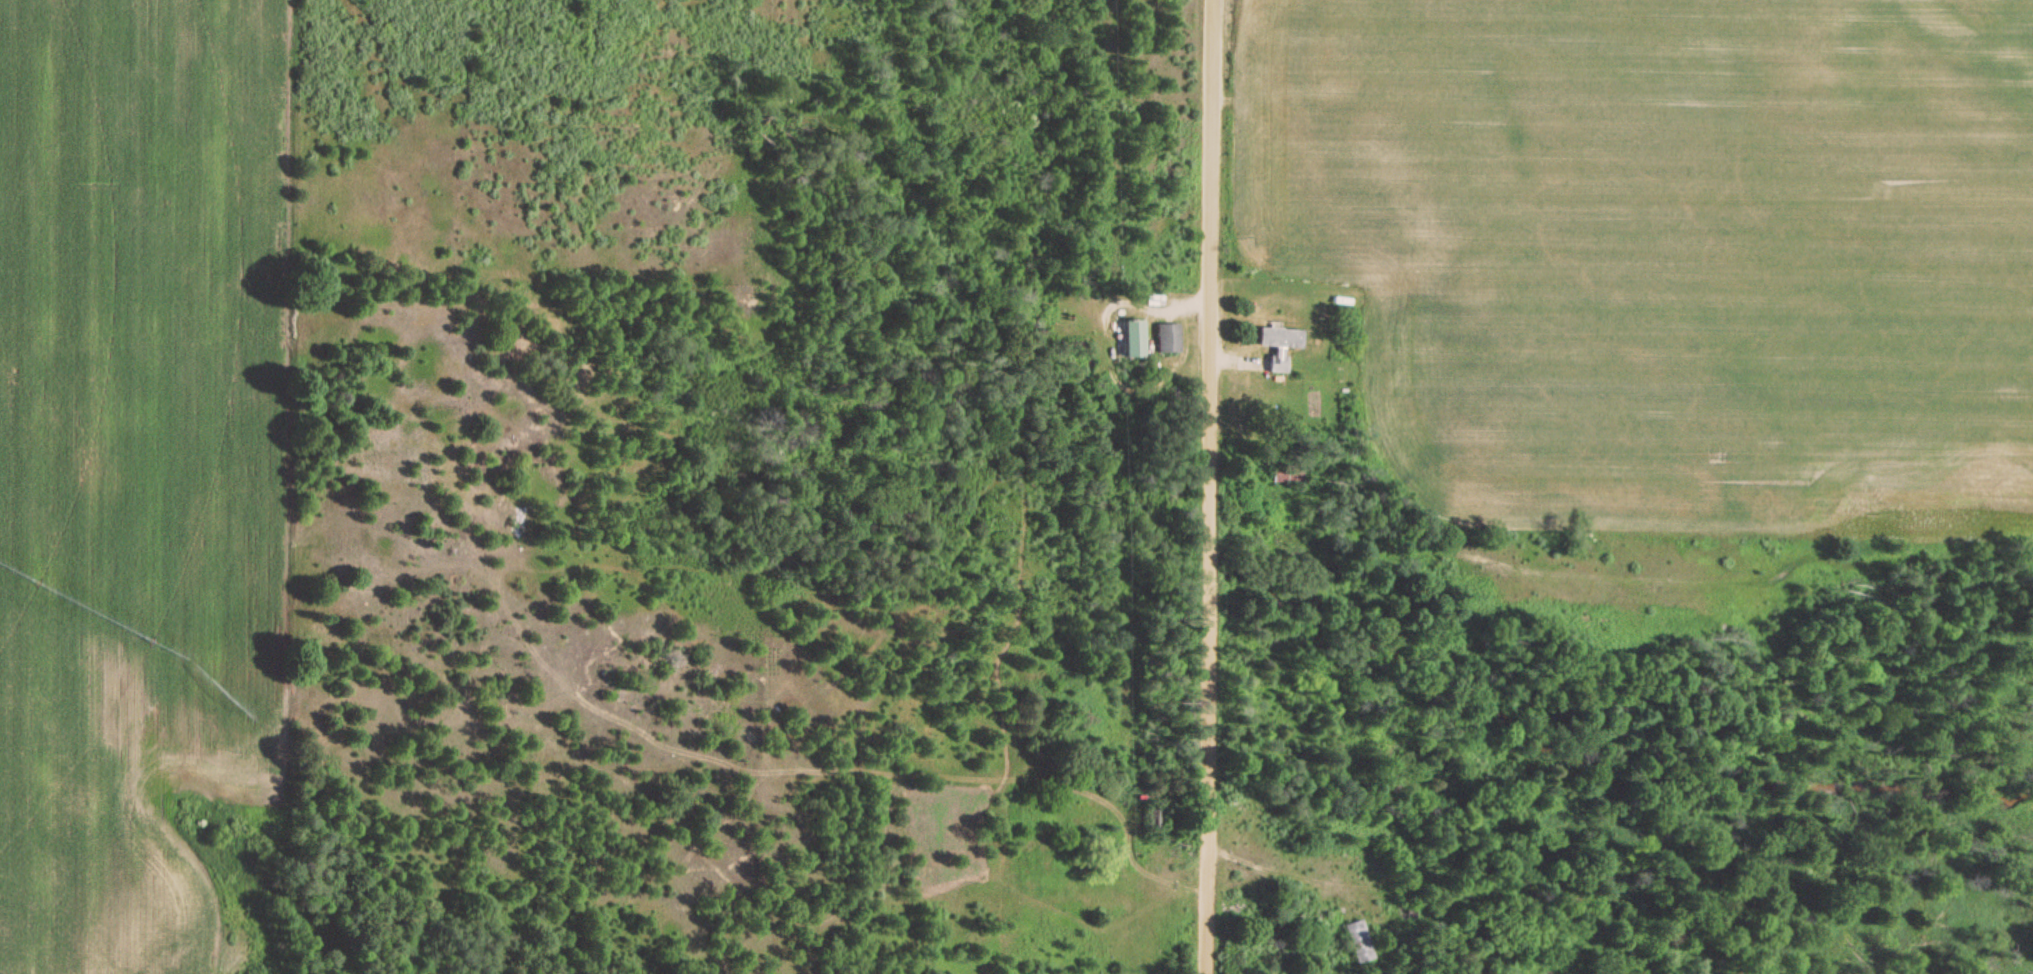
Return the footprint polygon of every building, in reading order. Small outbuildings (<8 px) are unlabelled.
[(1122,322),(1122,358),(1141,358),(1141,322),(1122,322)] [(1155,354),(1177,354),(1177,324),(1155,324),(1155,354)] [(1285,374),(1287,349),(1301,350),(1302,331),(1257,328),(1256,347),(1270,347),(1268,373),(1285,374)] [(1270,468),(1270,483),(1297,483),(1297,468),(1270,468)] [(1344,927),(1357,967),(1376,961),(1363,920),(1344,927)]
